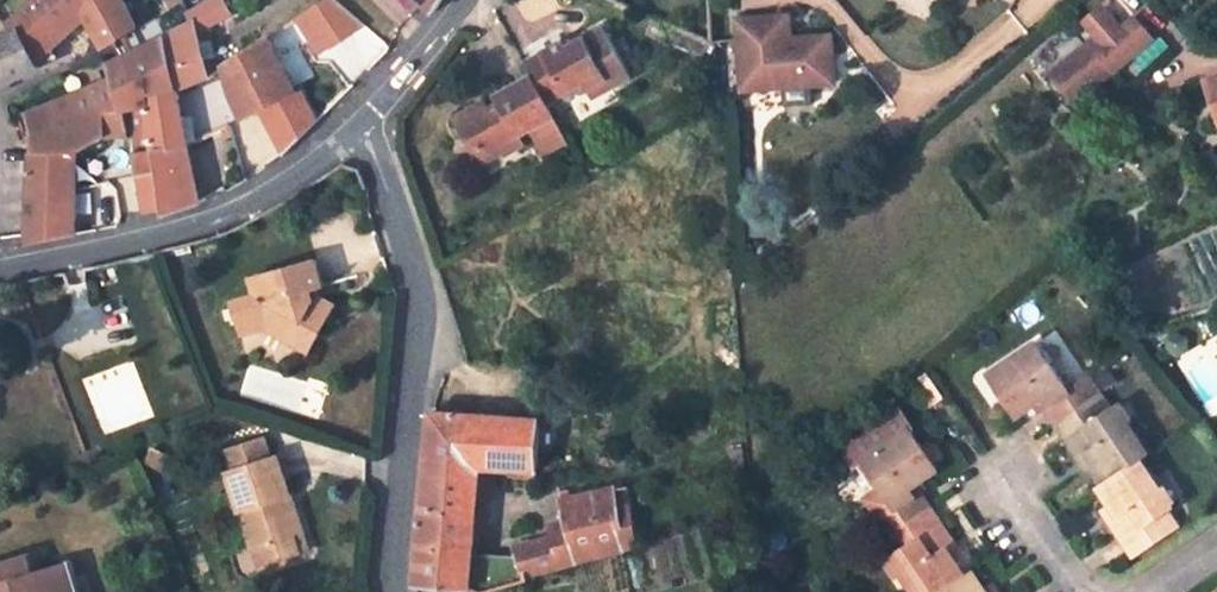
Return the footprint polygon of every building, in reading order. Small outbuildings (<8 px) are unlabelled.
[(38,68),(35,63),(79,23),(70,6),(77,2),(103,48),(137,29),(121,0),(34,0),(5,25),(9,34),(0,38),(0,85),(38,68)] [(229,14),(221,0),(209,0),(187,13),(192,25),(196,33),(229,14)] [(291,16),(315,54),(332,44),(351,74),(374,59),(357,32),(359,31),(339,0),(317,0),(291,16)] [(434,10),(441,0),(422,0),(434,10)] [(1073,106),(1152,39),(1135,19),(1121,30),(1102,7),(1084,22),(1103,45),(1097,50),(1090,42),(1048,76),(1073,106)] [(791,32),(790,11),(731,14),(735,92),(835,87),(832,30),(791,32)] [(207,78),(196,33),(192,25),(166,37),(177,90),(207,78)] [(612,87),(631,77),(602,27),(564,47),(561,41),(542,51),(545,57),(527,67),(531,75),(547,103),(566,93),(569,98),(588,89),(606,78),(612,87)] [(665,41),(702,59),(709,44),(672,27),(665,41)] [(121,57),(125,73),(112,77),(57,100),(65,120),(124,102),(126,113),(149,108),(148,96),(177,90),(166,37),(121,57)] [(244,118),(283,98),(256,45),(222,68),(244,118)] [(545,57),(542,51),(524,62),(527,67),(545,57)] [(125,73),(121,57),(108,63),(112,77),(125,73)] [(477,106),(455,118),(473,155),(496,142),(499,147),(554,115),(547,103),(531,75),(495,95),(498,101),(488,106),(479,111),(477,106)] [(592,98),(612,87),(606,78),(588,89),(592,98)] [(1209,82),(1216,106),(1216,79),(1209,82)] [(132,152),(187,146),(183,121),(177,90),(148,96),(149,108),(126,113),(129,132),(132,152)] [(279,115),(303,103),(298,93),(274,106),(279,115)] [(65,120),(57,100),(33,109),(31,131),(65,120)] [(485,101),(477,106),(479,111),(488,106),(485,101)] [(72,235),(75,153),(104,137),(129,132),(126,113),(124,102),(65,120),(31,131),(26,244),(72,235)] [(196,141),(191,120),(183,121),(187,146),(196,141)] [(496,142),(473,155),(479,165),(502,153),(499,147),(496,142)] [(162,215),(199,202),(187,146),(132,152),(136,177),(157,173),(162,215)] [(312,300),(309,289),(316,287),(323,285),(316,260),(253,277),(258,297),(235,303),(243,332),(265,327),(292,342),(299,328),(316,337),(333,305),(320,298),(312,300)] [(312,300),(320,298),(316,287),(309,289),(312,300)] [(316,337),(299,328),(292,342),(308,352),(316,337)] [(1067,388),(1036,344),(988,375),(1018,416),(1034,405),(1041,401),(1047,409),(1055,421),(1098,393),(1087,376),(1067,388)] [(249,365),(241,391),(294,407),(302,381),(249,365)] [(927,365),(914,377),(929,399),(942,388),(927,365)] [(1116,409),(1114,406),(1109,409),(1098,393),(1055,421),(1082,459),(1090,454),(1096,464),(1108,480),(1139,460),(1147,454),(1126,423),(1116,409)] [(1040,414),(1047,409),(1041,401),(1034,405),(1040,414)] [(1126,423),(1133,419),(1123,404),(1116,409),(1126,423)] [(871,508),(878,519),(876,521),(887,538),(929,509),(917,491),(913,484),(920,479),(937,467),(911,430),(913,428),(901,409),(848,445),(842,456),(851,470),(864,462),(881,488),(872,494),(871,508)] [(464,528),(470,470),(475,415),(431,410),(421,518),(414,584),(459,589),(460,567),(470,567),(473,529),(464,528)] [(540,419),(475,415),(470,470),(539,473),(540,419)] [(235,471),(272,459),(266,440),(265,438),(229,450),(235,471)] [(741,449),(730,450),(732,469),(743,468),(741,449)] [(1090,454),(1082,459),(1088,469),(1096,464),(1090,454)] [(246,529),(252,550),(261,547),(266,564),(297,555),(291,536),(301,533),(277,457),(235,471),(229,474),(241,512),(247,510),(252,526),(246,529)] [(1134,556),(1177,529),(1167,512),(1171,509),(1139,460),(1108,480),(1100,485),(1112,505),(1118,515),(1110,520),(1134,556)] [(926,486),(920,479),(913,484),(917,491),(926,486)] [(616,511),(612,489),(561,501),(566,520),(569,532),(554,536),(514,547),(524,579),(624,551),(616,511)] [(1104,510),(1110,520),(1118,515),(1112,505),(1104,510)] [(638,549),(629,509),(616,511),(624,551),(624,553),(638,549)] [(964,578),(952,560),(947,552),(955,546),(929,509),(887,538),(898,553),(892,557),(916,591),(943,591),(964,578)] [(566,520),(551,524),(554,536),(569,532),(566,520)] [(291,536),(297,555),(308,552),(301,533),(291,536)] [(960,555),(955,546),(947,552),(952,560),(960,555)] [(266,564),(261,547),(252,550),(258,567),(266,564)] [(62,563),(32,572),(26,554),(0,562),(0,591),(71,591),(62,563)] [(518,560),(470,567),(460,567),(459,589),(469,591),(493,591),(524,583),(524,579),(518,560)] [(71,591),(78,591),(68,561),(62,563),(71,591)] [(984,589),(973,572),(964,578),(943,591),(986,591),(984,589)]
